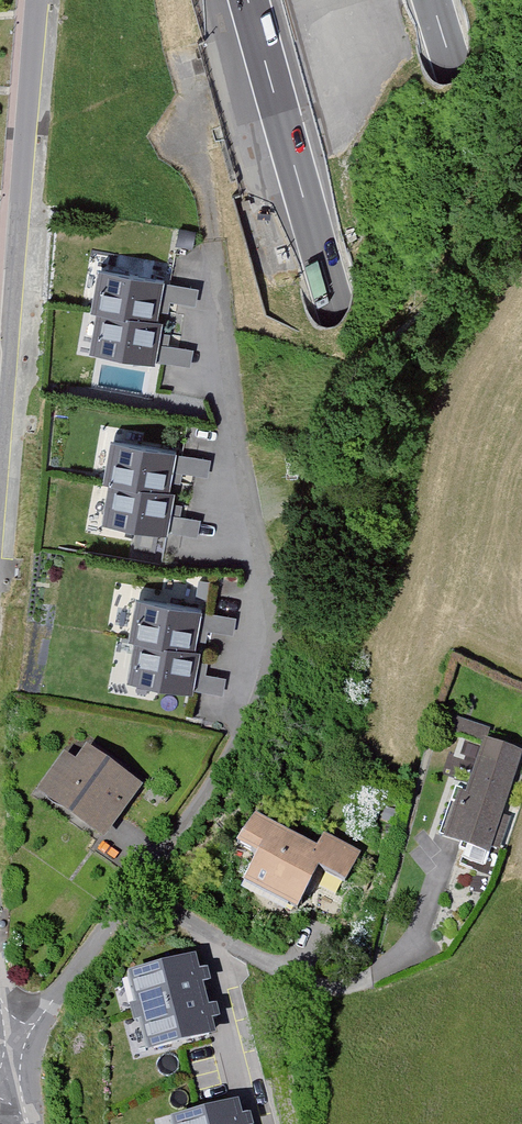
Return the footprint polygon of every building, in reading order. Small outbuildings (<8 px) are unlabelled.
[(171,285),(106,273),(91,351),(156,364),(171,285)] [(181,453),(117,441),(100,526),(164,538),(181,453)] [(205,609),(137,598),(123,680),(192,691),(205,609)] [(453,836),(499,853),(510,823),(500,819),(521,759),(521,754),(488,741),(453,836)] [(141,785),(81,744),(43,800),(102,841),(141,785)] [(320,849),(258,818),(245,844),(267,855),(253,883),(297,905),(319,862),(349,877),(361,853),(326,835),(320,849)] [(189,963),(125,978),(144,1057),(208,1042),(189,963)] [(167,1121),(168,1123),(244,1123),(239,1104),(167,1121)]
